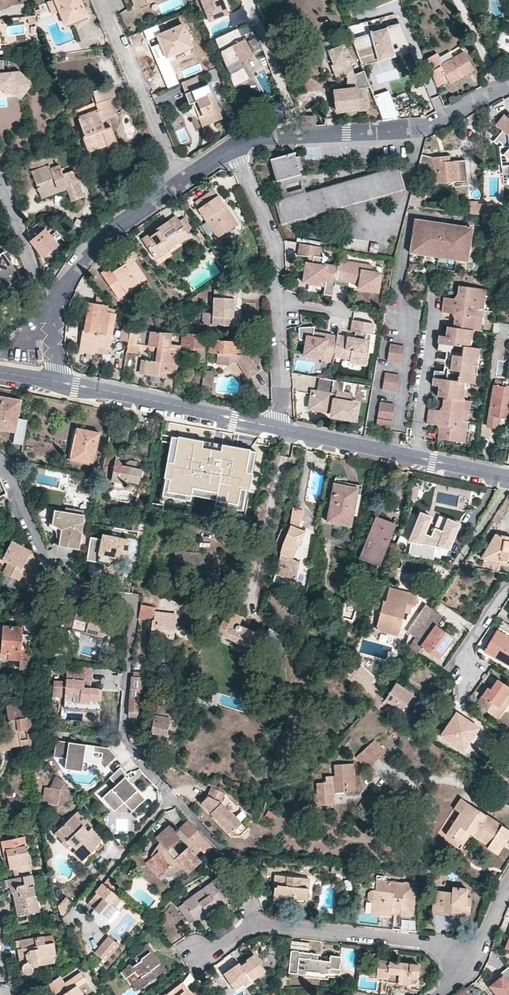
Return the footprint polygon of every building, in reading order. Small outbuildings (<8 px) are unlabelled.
[(50,14),(56,12),(53,0),(49,0),(47,1),(50,14)] [(64,25),(86,16),(79,0),(53,0),(64,25)] [(209,20),(228,13),(223,0),(202,0),(209,20)] [(433,10),(439,7),(436,0),(427,0),(433,10)] [(64,25),(65,28),(87,19),(86,16),(64,25)] [(240,34),(252,30),(250,24),(238,28),(240,34)] [(157,36),(166,57),(191,46),(182,25),(157,36)] [(251,56),(237,29),(235,27),(218,35),(215,36),(230,79),(245,71),(240,61),(251,56)] [(35,28),(27,28),(27,39),(35,39),(35,28)] [(370,33),(372,43),(354,48),(361,65),(393,55),(386,29),(370,33)] [(350,38),(354,48),(372,43),(370,33),(350,38)] [(262,47),(255,34),(246,39),(253,51),(262,47)] [(162,58),(166,57),(157,36),(154,37),(162,58)] [(323,58),(330,55),(328,51),(333,48),(331,41),(319,45),(323,58)] [(347,75),(348,77),(347,86),(350,87),(349,89),(333,91),(336,111),(345,109),(346,108),(368,106),(364,87),(368,86),(361,68),(353,71),(342,45),(333,48),(328,51),(330,55),(333,63),(331,65),(336,77),(347,73),(347,75)] [(447,80),(449,82),(473,68),(463,52),(442,63),(438,57),(435,52),(425,58),(434,82),(444,76),(447,80)] [(0,60),(0,89),(12,88),(21,96),(32,82),(18,71),(4,73),(2,60),(0,60)] [(430,75),(423,79),(430,95),(437,92),(430,75)] [(434,82),(436,86),(447,80),(444,76),(434,82)] [(192,103),(196,102),(201,114),(197,116),(202,126),(220,118),(206,84),(184,93),(189,105),(192,103)] [(381,120),(397,119),(387,90),(372,95),(381,120)] [(107,127),(103,129),(102,124),(100,118),(114,114),(109,98),(95,103),(97,110),(77,117),(83,136),(82,137),(88,155),(101,150),(100,145),(115,140),(110,126),(107,127)] [(196,102),(192,103),(197,116),(201,114),(196,102)] [(300,120),(301,126),(314,125),(313,114),(299,116),(300,120)] [(504,142),(499,148),(501,167),(508,166),(508,168),(508,119),(504,115),(495,125),(502,132),(497,137),(504,142)] [(198,127),(202,126),(197,116),(194,117),(198,127)] [(497,137),(494,142),(499,146),(499,148),(504,142),(497,137)] [(100,145),(101,150),(116,144),(115,140),(100,145)] [(405,192),(398,168),(304,194),(299,174),(306,172),(301,153),(269,161),(276,185),(280,184),(284,200),(276,202),(282,225),(405,192)] [(434,180),(435,183),(460,181),(460,184),(467,183),(465,160),(448,162),(444,162),(443,157),(431,158),(422,155),(416,176),(434,180)] [(60,169),(51,172),(49,168),(48,165),(31,171),(39,194),(65,185),(67,189),(71,200),(82,196),(72,170),(62,173),(60,169)] [(39,194),(40,198),(67,189),(65,185),(39,194)] [(198,208),(197,209),(218,238),(237,224),(213,189),(195,202),(198,208)] [(412,195),(408,205),(422,208),(425,198),(412,195)] [(168,250),(167,249),(178,241),(179,243),(188,236),(185,231),(178,221),(175,217),(143,239),(156,258),(168,250)] [(185,231),(190,228),(183,218),(178,221),(185,231)] [(441,225),(441,228),(424,226),(424,222),(414,221),(410,251),(421,253),(421,256),(432,258),(432,254),(445,256),(445,260),(457,262),(457,258),(468,260),(471,235),(472,229),(464,228),(463,232),(448,230),(448,226),(446,225),(446,221),(442,221),(441,225)] [(56,232),(50,236),(40,223),(27,230),(30,238),(29,241),(42,257),(62,242),(62,240),(56,232)] [(327,243),(297,238),(296,242),(326,248),(327,243)] [(370,242),(369,252),(378,252),(379,243),(370,242)] [(316,246),(307,244),(305,256),(308,257),(315,258),(313,264),(308,263),(304,283),(323,286),(323,281),(326,281),(335,283),(336,281),(338,265),(329,263),(328,268),(322,267),(323,262),(324,257),(325,258),(327,248),(321,247),(316,246)] [(0,252),(0,276),(7,286),(19,277),(1,252),(0,252)] [(101,274),(117,299),(146,280),(128,255),(119,261),(121,265),(113,271),(110,267),(101,274)] [(373,267),(350,263),(350,262),(339,260),(338,265),(336,281),(349,283),(349,282),(363,284),(362,290),(379,293),(382,274),(372,273),(373,267)] [(121,265),(119,261),(110,267),(113,271),(121,265)] [(335,283),(326,281),(324,293),(324,295),(333,296),(335,285),(335,283)] [(456,313),(459,313),(458,318),(455,318),(453,326),(447,326),(446,334),(445,335),(440,335),(438,349),(451,351),(452,345),(462,346),(464,346),(467,328),(474,329),(475,317),(476,315),(477,301),(480,287),(459,284),(458,292),(462,293),(461,299),(457,298),(446,297),(443,311),(456,313)] [(31,287),(23,290),(31,314),(34,312),(36,309),(37,305),(31,287)] [(477,301),(486,302),(488,288),(480,287),(477,301)] [(203,324),(232,326),(233,309),(233,298),(237,299),(237,291),(217,290),(216,298),(214,298),(212,314),(203,313),(203,324)] [(476,315),(484,316),(486,305),(486,302),(477,301),(476,315)] [(96,347),(96,342),(102,305),(100,305),(89,303),(86,319),(84,319),(82,331),(85,331),(83,340),(81,340),(79,352),(94,355),(95,353),(96,347)] [(109,344),(111,332),(112,326),(114,321),(115,314),(114,314),(114,313),(108,309),(108,306),(102,305),(96,342),(109,344)] [(474,329),(482,330),(484,316),(476,315),(475,317),(474,329)] [(334,355),(334,356),(350,359),(349,362),(366,365),(370,342),(365,341),(366,334),(371,335),(373,323),(354,320),(352,331),(356,332),(354,339),(353,343),(348,342),(349,338),(337,336),(337,337),(334,355)] [(492,336),(505,338),(507,324),(494,322),(492,336)] [(318,338),(313,337),(314,333),(315,327),(299,328),(299,340),(306,341),(304,355),(323,359),(323,353),(334,355),(337,337),(318,334),(318,338)] [(474,329),(467,328),(464,346),(471,347),(474,329)] [(158,347),(157,352),(155,361),(145,360),(144,374),(164,377),(165,373),(177,374),(179,358),(181,347),(181,345),(169,343),(170,332),(130,330),(130,332),(128,339),(128,342),(158,347)] [(181,347),(187,348),(194,349),(193,361),(204,362),(208,335),(183,333),(181,345),(181,347)] [(247,354),(249,345),(209,340),(208,351),(217,352),(215,364),(230,365),(230,360),(237,361),(249,378),(259,371),(247,354)] [(127,347),(133,348),(157,352),(158,347),(128,342),(127,347)] [(388,360),(401,362),(405,345),(391,343),(388,360)] [(467,381),(470,382),(475,348),(471,347),(464,346),(462,346),(461,356),(451,354),(449,368),(459,369),(458,379),(460,380),(467,381)] [(480,348),(475,348),(470,382),(475,382),(480,348)] [(334,355),(323,353),(323,359),(322,361),(333,363),(334,356),(334,355)] [(447,399),(446,405),(443,404),(431,403),(429,417),(441,419),(444,420),(443,424),(440,424),(438,438),(459,441),(461,421),(463,407),(465,399),(458,398),(460,380),(458,379),(448,378),(449,371),(435,369),(433,384),(439,384),(438,395),(444,396),(444,399),(447,399)] [(211,373),(203,372),(200,387),(208,388),(211,373)] [(383,389),(397,392),(400,374),(386,372),(383,389)] [(331,380),(315,377),(313,390),(329,393),(331,380)] [(344,382),(333,380),(331,393),(335,393),(335,399),(328,398),(329,395),(312,393),(310,407),(326,410),(327,405),(333,406),(332,414),(354,418),(356,403),(350,402),(352,394),(342,392),(344,382)] [(333,380),(331,380),(329,393),(313,390),(312,393),(329,395),(328,398),(335,399),(335,393),(331,393),(333,380)] [(458,398),(465,399),(467,381),(460,380),(458,398)] [(508,415),(508,386),(505,386),(505,387),(502,386),(502,383),(496,382),(496,385),(494,385),(487,427),(495,428),(496,422),(497,418),(501,418),(508,419),(508,415)] [(0,397),(0,430),(14,433),(20,401),(0,397)] [(473,400),(465,399),(463,407),(471,409),(473,400)] [(390,427),(391,420),(393,420),(396,404),(381,401),(378,425),(390,427)] [(461,421),(469,422),(471,409),(463,407),(461,421)] [(469,422),(461,421),(459,441),(466,442),(469,422)] [(99,434),(76,429),(70,460),(92,465),(99,434)] [(264,455),(175,439),(165,497),(195,502),(197,493),(229,498),(227,511),(253,516),(264,455)] [(150,459),(156,460),(158,452),(151,450),(150,459)] [(125,466),(124,468),(120,468),(120,466),(115,460),(104,458),(101,478),(100,485),(108,487),(108,484),(123,487),(124,483),(136,485),(139,472),(135,471),(136,464),(129,463),(125,466)] [(343,486),(342,491),(356,493),(358,485),(335,480),(334,483),(343,486)] [(343,486),(334,483),(326,522),(350,527),(352,516),(356,493),(342,491),(343,486)] [(410,499),(416,500),(419,487),(413,486),(410,499)] [(424,502),(427,488),(419,487),(416,500),(424,502)] [(51,525),(61,530),(58,546),(77,549),(83,514),(53,509),(51,525)] [(305,512),(292,509),(291,516),(290,520),(301,523),(305,512)] [(416,512),(410,536),(432,543),(430,550),(442,554),(446,536),(440,534),(442,528),(443,520),(416,512)] [(379,520),(375,519),(360,557),(377,564),(393,526),(379,520)] [(274,574),(294,578),(299,558),(295,555),(303,532),(299,530),(301,523),(290,520),(289,525),(281,544),(280,550),(274,574)] [(100,534),(97,551),(117,555),(122,533),(128,534),(129,530),(113,527),(111,536),(100,534)] [(495,534),(482,558),(483,559),(498,562),(500,562),(500,560),(507,561),(508,562),(508,536),(495,534)] [(128,550),(137,552),(140,540),(131,537),(128,550)] [(392,554),(401,555),(407,541),(399,537),(392,554)] [(25,583),(31,576),(39,569),(31,552),(11,542),(6,552),(3,558),(0,557),(0,570),(25,583)] [(175,552),(173,568),(202,570),(207,563),(200,554),(175,552)] [(483,559),(482,569),(496,572),(498,562),(483,559)] [(39,569),(31,576),(35,582),(42,576),(39,569)] [(274,574),(272,580),(293,585),(294,578),(274,574)] [(43,578),(42,576),(35,582),(37,586),(43,583),(43,578)] [(397,636),(398,635),(405,608),(407,602),(399,599),(398,605),(391,604),(383,602),(376,630),(397,636)] [(56,604),(42,600),(39,631),(45,631),(46,621),(102,634),(107,631),(109,623),(105,618),(100,616),(99,620),(93,618),(95,609),(77,604),(75,613),(55,608),(56,604)] [(153,620),(154,607),(141,604),(138,617),(153,620)] [(243,644),(251,647),(254,640),(262,643),(261,645),(268,648),(266,655),(281,661),(290,641),(276,632),(269,628),(267,631),(258,627),(256,631),(240,625),(240,626),(237,624),(241,616),(229,610),(225,617),(224,617),(222,622),(220,622),(216,632),(218,633),(227,637),(234,640),(233,641),(242,645),(243,644)] [(407,631),(415,637),(427,619),(419,614),(407,631)] [(413,651),(418,644),(436,657),(446,644),(448,646),(453,638),(434,624),(427,619),(415,637),(408,648),(413,651)] [(174,623),(153,620),(150,641),(154,642),(158,643),(160,636),(173,638),(174,623)] [(484,650),(508,668),(508,625),(503,621),(484,650)] [(2,626),(1,641),(0,652),(0,661),(2,662),(4,661),(5,661),(6,659),(18,660),(18,662),(25,663),(35,663),(37,663),(38,648),(29,647),(29,638),(27,635),(21,635),(22,628),(2,626)] [(251,647),(258,651),(261,645),(262,643),(254,640),(251,647)] [(448,646),(446,644),(436,657),(439,659),(448,646)] [(34,674),(35,663),(25,663),(24,673),(34,674)] [(336,664),(334,669),(343,675),(345,669),(336,664)] [(53,680),(52,695),(64,696),(63,710),(79,712),(80,708),(80,702),(88,703),(89,700),(100,701),(101,697),(116,698),(116,688),(101,687),(101,689),(83,687),(84,681),(90,681),(91,667),(66,666),(66,674),(65,681),(53,680)] [(144,678),(132,677),(128,716),(137,716),(139,689),(142,689),(144,678)] [(490,691),(487,689),(482,695),(498,706),(503,699),(508,703),(508,688),(497,680),(493,686),(490,691)] [(379,708),(381,705),(401,719),(409,706),(406,704),(412,694),(395,682),(382,702),(374,696),(371,701),(379,708)] [(372,698),(377,689),(369,684),(364,692),(372,698)] [(406,704),(409,706),(415,696),(412,694),(406,704)] [(34,745),(32,729),(36,728),(33,716),(27,716),(25,706),(18,707),(18,703),(6,705),(8,719),(6,720),(8,736),(4,737),(2,738),(1,739),(0,740),(0,750),(10,749),(10,746),(20,744),(24,743),(24,746),(34,745)] [(177,710),(159,707),(158,717),(154,717),(151,739),(166,741),(169,719),(176,720),(177,710)] [(440,735),(461,748),(471,734),(474,735),(478,728),(456,713),(440,735)] [(397,725),(370,748),(368,745),(361,752),(371,763),(378,756),(376,753),(401,730),(397,725)] [(474,735),(471,734),(461,748),(463,750),(474,735)] [(116,756),(108,747),(56,737),(53,753),(65,756),(63,766),(78,769),(80,759),(91,761),(93,750),(101,752),(100,759),(106,766),(116,756)] [(100,759),(101,752),(93,750),(91,761),(99,763),(104,768),(106,766),(100,759)] [(145,798),(125,776),(127,774),(120,766),(109,777),(116,784),(102,797),(110,806),(120,798),(123,801),(132,811),(145,798)] [(316,805),(332,804),(335,792),(356,790),(355,775),(325,777),(325,782),(317,783),(318,793),(315,793),(316,805)] [(71,792),(56,776),(54,789),(59,790),(57,805),(66,798),(71,792)] [(206,797),(201,801),(215,819),(222,804),(221,802),(225,793),(223,790),(211,784),(206,797)] [(48,803),(57,805),(59,790),(54,789),(51,788),(48,803)] [(114,810),(123,801),(120,798),(110,806),(114,810)] [(467,802),(461,798),(454,809),(460,813),(467,802)] [(473,834),(488,845),(487,847),(494,852),(502,840),(505,841),(508,835),(508,830),(467,802),(460,813),(446,834),(466,846),(473,834)] [(238,837),(245,830),(222,804),(215,819),(229,835),(238,837)] [(66,840),(69,844),(67,846),(80,861),(94,848),(93,846),(100,839),(90,828),(86,831),(76,819),(72,815),(59,828),(68,838),(66,840)] [(177,874),(185,868),(196,859),(194,856),(200,850),(204,855),(212,847),(199,833),(187,820),(180,827),(180,829),(175,833),(171,830),(161,840),(154,847),(149,856),(152,863),(164,875),(169,877),(177,874)] [(66,840),(68,838),(59,828),(54,832),(56,834),(64,843),(67,846),(69,844),(66,840)] [(15,877),(31,874),(23,836),(1,840),(3,852),(6,851),(7,859),(9,868),(13,867),(15,877)] [(494,852),(497,854),(505,841),(502,840),(494,852)] [(208,864),(212,870),(218,867),(228,861),(233,858),(224,854),(209,862),(208,864)] [(232,867),(228,861),(218,867),(221,873),(232,867)] [(152,863),(146,868),(158,881),(164,875),(152,863)] [(8,879),(11,893),(13,893),(17,909),(20,908),(23,907),(25,914),(34,912),(32,902),(37,901),(31,874),(15,877),(8,879)] [(282,903),(294,903),(294,897),(307,899),(309,877),(278,875),(277,886),(274,886),(272,901),(282,903)] [(231,895),(218,878),(183,903),(195,919),(206,911),(216,904),(217,905),(231,895)] [(391,916),(391,912),(412,914),(415,884),(404,882),(404,884),(395,883),(377,881),(375,891),(381,891),(379,915),(391,916)] [(90,900),(96,905),(94,909),(109,922),(119,910),(115,906),(120,899),(102,883),(95,891),(96,893),(90,900)] [(434,900),(433,911),(459,914),(460,917),(469,918),(471,898),(465,897),(466,888),(453,887),(452,892),(441,891),(440,899),(440,901),(434,900)] [(371,914),(379,915),(381,891),(375,891),(374,890),(371,910),(371,914)] [(90,900),(87,903),(94,909),(96,905),(90,900)] [(183,903),(178,906),(191,922),(195,919),(183,903)] [(206,913),(208,914),(218,907),(217,905),(216,904),(206,911),(206,913)] [(62,921),(67,930),(81,915),(72,905),(61,917),(62,921)] [(119,945),(108,935),(84,961),(95,971),(119,945)] [(37,961),(37,957),(55,954),(54,942),(44,943),(43,937),(20,940),(21,947),(22,953),(19,953),(21,969),(22,970),(25,973),(27,973),(30,972),(31,971),(32,968),(32,967),(37,965),(37,961)] [(160,961),(146,943),(134,958),(136,961),(149,952),(157,963),(160,961)] [(330,955),(329,961),(317,959),(317,956),(317,953),(291,950),(288,972),(305,974),(305,970),(328,973),(328,979),(338,980),(338,979),(341,957),(341,956),(330,955)] [(126,977),(133,973),(137,978),(135,981),(140,988),(166,969),(160,961),(157,963),(149,952),(136,961),(120,973),(124,978),(125,978),(126,977)] [(254,954),(240,964),(238,962),(231,968),(233,970),(224,976),(234,989),(243,983),(244,985),(265,970),(254,954)] [(368,975),(377,976),(378,960),(371,959),(368,975)] [(418,976),(419,965),(378,960),(377,976),(386,977),(386,980),(407,983),(407,982),(409,975),(418,976)] [(502,971),(506,976),(493,986),(499,994),(508,994),(508,966),(502,971)] [(223,974),(224,976),(233,970),(231,968),(223,974)] [(328,979),(328,973),(305,970),(305,974),(304,976),(316,977),(328,979)] [(76,986),(86,980),(81,972),(64,984),(68,989),(60,994),(82,994),(76,986)] [(140,988),(135,981),(137,978),(133,973),(126,977),(136,991),(140,988)] [(191,974),(183,980),(187,985),(195,979),(191,974)] [(409,975),(407,982),(417,983),(418,976),(409,975)] [(183,991),(187,989),(182,982),(163,994),(186,994),(183,991)]
